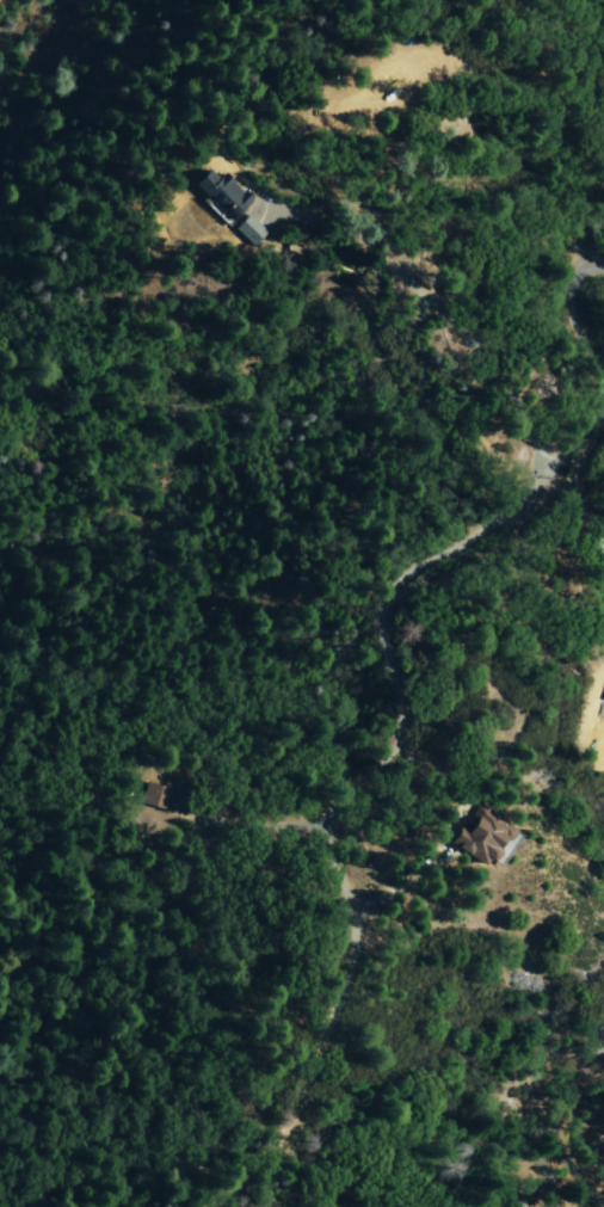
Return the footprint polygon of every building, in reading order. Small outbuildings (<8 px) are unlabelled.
[(224,174),(218,180),(209,171),(192,186),(204,199),(201,201),(225,226),(251,202),(224,174)] [(233,230),(250,247),(265,232),(247,215),(233,230)] [(140,804),(163,810),(168,788),(145,782),(140,804)] [(447,841),(482,868),(510,831),(490,815),(490,814),(479,806),(460,830),(457,828),(447,841)]
